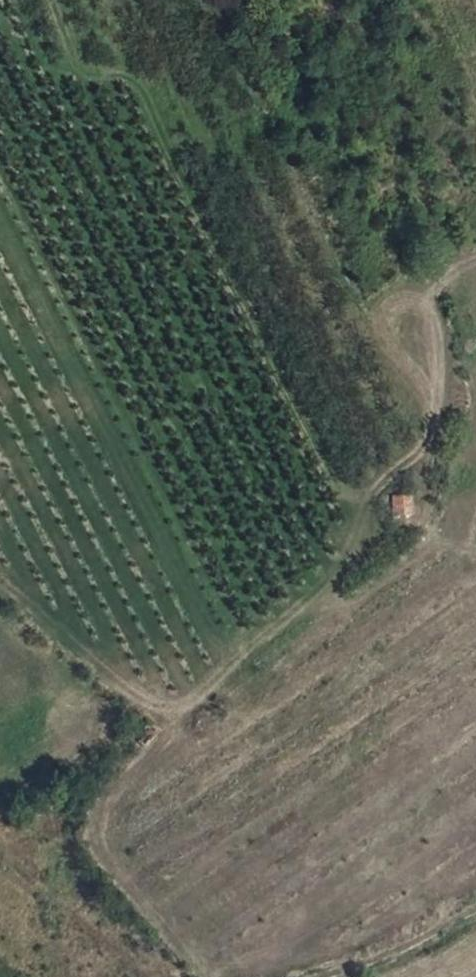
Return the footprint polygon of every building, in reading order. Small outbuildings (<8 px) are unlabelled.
[(398,513),(401,518),(424,518),(409,497),(391,497),(391,512),(393,512),(398,513)]
